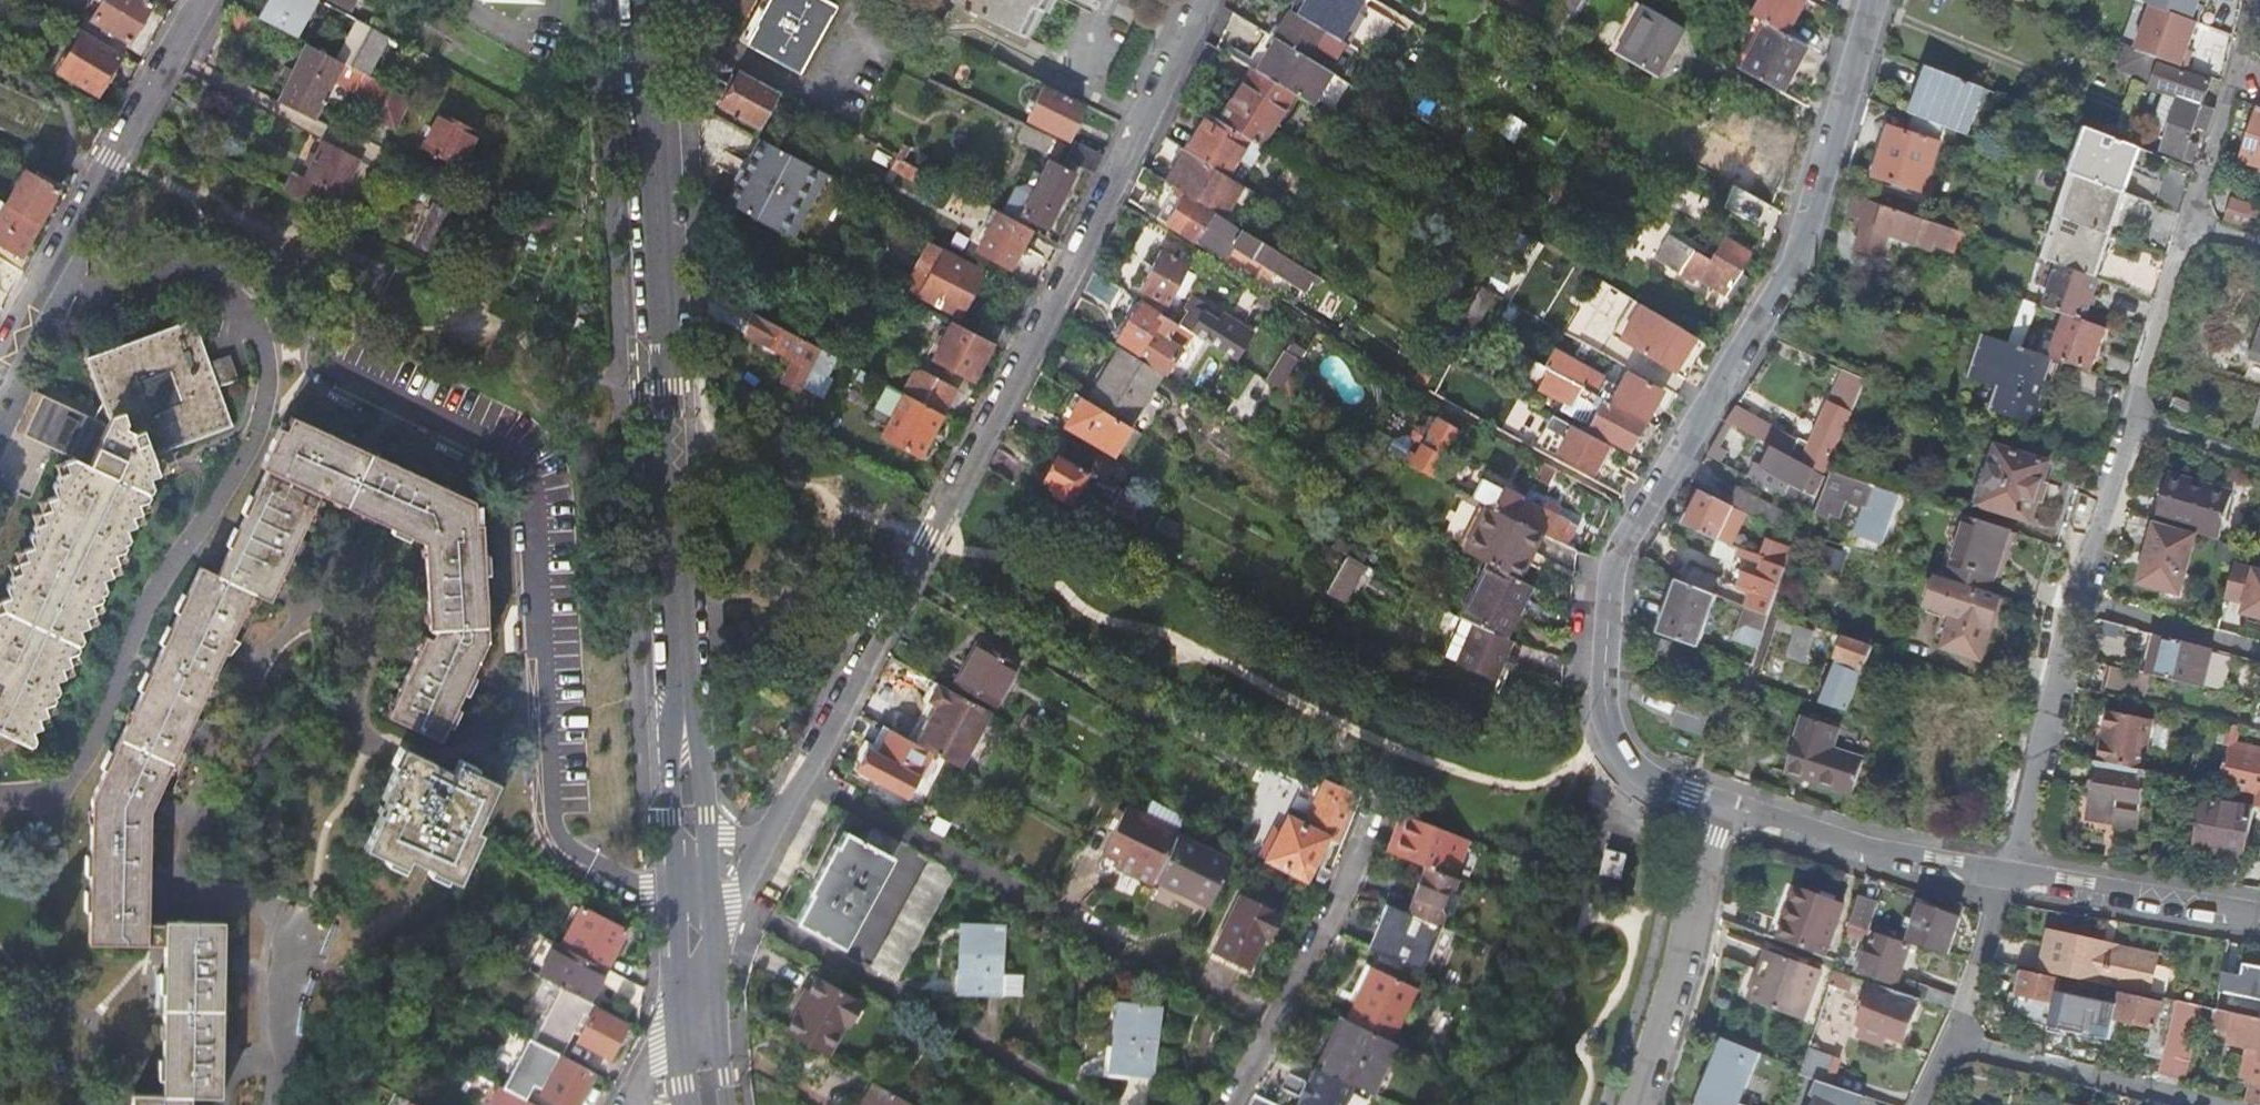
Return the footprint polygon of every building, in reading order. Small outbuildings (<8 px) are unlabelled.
[(100,2),(91,19),(101,26),(99,30),(106,35),(108,30),(128,41),(150,2),(146,0),(101,0),(100,2)] [(258,18),(278,29),(298,39),(317,0),(267,0),(258,18)] [(824,0),(769,0),(745,43),(799,72),(834,6),(824,0)] [(941,27),(939,31),(989,57),(997,42),(1047,66),(1055,50),(1031,38),(1049,0),(954,0),(941,27)] [(1090,12),(1096,0),(1068,0),(1090,12)] [(1339,39),(1361,0),(1302,0),(1294,13),(1339,39)] [(1783,32),(1801,0),(1754,0),(1747,13),(1763,21),(1783,32)] [(2203,19),(2209,0),(2152,0),(2138,50),(2216,71),(2217,68),(2224,70),(2235,28),(2203,19)] [(1683,29),(1642,5),(1615,51),(1654,75),(1683,29)] [(258,18),(236,7),(222,32),(265,54),(278,29),(258,18)] [(1745,16),(1730,8),(1725,17),(1740,26),(1745,16)] [(1273,37),(1306,57),(1314,45),(1335,57),(1344,42),(1339,39),(1294,13),(1288,10),(1273,37)] [(350,66),(370,26),(357,19),(338,60),(342,62),(350,66)] [(1738,68),(1780,92),(1805,44),(1783,32),(1763,21),(1738,68)] [(1264,53),(1273,37),(1264,31),(1255,47),(1264,53)] [(119,57),(81,35),(60,72),(97,94),(119,57)] [(1291,93),(1308,103),(1328,70),(1306,57),(1273,37),(1264,53),(1255,47),(1244,64),(1247,66),(1291,93)] [(2212,84),(2118,44),(2116,51),(2126,55),(2121,68),(2156,81),(2154,88),(2165,92),(2180,98),(2168,131),(2161,153),(2191,165),(2197,147),(2191,144),(2196,130),(2209,135),(2216,112),(2204,107),(2212,84)] [(309,45),(279,103),(313,119),(342,62),(338,60),(309,45)] [(1248,140),(1259,147),(1291,93),(1247,66),(1217,120),(1248,140)] [(1927,68),(1910,114),(1911,115),(1920,118),(1928,97),(1924,95),(1934,70),(1927,68)] [(739,70),(719,109),(757,129),(778,91),(739,70)] [(1946,128),(1967,136),(1974,114),(1983,89),(1934,70),(1924,95),(1928,97),(1920,118),(1946,128)] [(362,111),(376,118),(392,87),(377,80),(362,111)] [(1083,105),(1042,85),(1026,118),(1067,138),(1083,105)] [(392,87),(376,118),(394,127),(410,96),(392,87)] [(1983,89),(1974,114),(1987,119),(1996,94),(1983,89)] [(2153,126),(2168,131),(2180,98),(2165,92),(2153,126)] [(2259,168),(2259,111),(2243,162),(2259,168)] [(458,169),(477,131),(442,113),(423,150),(458,169)] [(1224,176),(1238,155),(1248,140),(1217,120),(1207,114),(1183,150),(1224,176)] [(1920,118),(1911,115),(1905,133),(1890,129),(1875,176),(1926,193),(1946,128),(1920,118)] [(1062,143),(1023,124),(1017,137),(1055,156),(1062,143)] [(2078,178),(2081,179),(2130,198),(2146,152),(2095,132),(2078,178)] [(738,181),(726,203),(780,231),(796,202),(798,196),(814,167),(783,150),(760,138),(748,161),(752,164),(743,183),(738,181)] [(359,156),(322,139),(316,154),(309,151),(305,176),(341,193),(359,156)] [(1063,159),(1092,173),(1101,154),(1072,140),(1063,159)] [(1249,163),(1259,147),(1248,140),(1238,155),(1249,163)] [(903,143),(896,155),(902,159),(910,146),(903,143)] [(1216,214),(1236,183),(1224,176),(1183,150),(1172,168),(1176,170),(1169,184),(1176,189),(1216,214)] [(902,159),(896,155),(890,166),(915,181),(922,169),(902,159)] [(735,179),(738,181),(743,183),(752,164),(748,161),(745,159),(735,179)] [(1030,220),(1046,228),(1073,173),(1047,160),(1039,176),(1034,186),(1014,185),(999,211),(1026,226),(1030,220)] [(812,203),(827,174),(814,167),(798,196),(812,203)] [(1172,168),(1163,181),(1169,184),(1176,170),(1172,168)] [(7,205),(40,224),(59,191),(26,172),(7,205)] [(1028,182),(1034,186),(1039,176),(1032,172),(1028,182)] [(423,187),(400,176),(394,188),(417,200),(423,187)] [(2081,179),(2066,222),(2115,239),(2130,198),(2081,179)] [(1303,290),(1312,274),(1216,214),(1176,189),(1172,195),(1179,200),(1165,224),(1210,253),(1213,249),(1232,260),(1238,251),(1263,266),(1260,271),(1268,276),(1271,271),(1303,290)] [(1563,190),(1552,207),(1565,215),(1576,197),(1563,190)] [(1956,231),(1858,197),(1851,216),(1867,222),(1857,250),(1880,258),(1887,235),(1934,251),(1935,246),(1950,250),(1956,231)] [(40,224),(7,205),(0,201),(0,243),(21,256),(40,224)] [(796,202),(780,231),(794,239),(809,209),(796,202)] [(2259,210),(2234,202),(2228,223),(2254,231),(2259,210)] [(451,212),(433,203),(414,243),(433,252),(451,212)] [(1009,268),(1031,229),(1026,226),(999,211),(996,210),(975,249),(1009,268)] [(546,236),(555,219),(540,211),(531,229),(546,236)] [(1576,228),(1561,220),(1546,244),(1561,252),(1576,228)] [(2066,222),(2051,264),(2060,267),(2100,281),(2115,239),(2066,222)] [(1742,253),(1719,239),(1708,258),(1663,231),(1648,256),(1728,297),(1739,277),(1731,272),(1742,253)] [(1956,231),(1950,250),(1964,255),(1971,236),(1956,231)] [(984,270),(931,240),(904,287),(959,316),(984,270)] [(1144,293),(1140,301),(1160,314),(1186,264),(1179,260),(1158,250),(1138,290),(1144,293)] [(1181,256),(1179,260),(1186,264),(1188,258),(1181,256)] [(2052,291),(2060,267),(2051,264),(2046,262),(2038,286),(2052,291)] [(2085,323),(2100,281),(2060,267),(2052,291),(2046,309),(2068,317),(2085,323)] [(1462,285),(1453,279),(1445,292),(1454,298),(1462,285)] [(1492,295),(1479,287),(1460,323),(1474,330),(1492,295)] [(707,288),(708,314),(743,332),(790,359),(779,382),(820,397),(830,378),(825,375),(835,357),(707,288)] [(2259,328),(2259,291),(2256,301),(2248,326),(2245,334),(2242,344),(2254,348),(2259,330),(2259,328)] [(1271,301),(1262,295),(1257,302),(1267,308),(1271,301)] [(1209,344),(1236,361),(1254,332),(1223,314),(1218,322),(1205,314),(1210,306),(1192,296),(1179,325),(1209,344)] [(2248,326),(2256,301),(2245,298),(2237,323),(2248,326)] [(1693,336),(1633,300),(1612,336),(1672,372),(1693,336)] [(1160,314),(1140,301),(1115,340),(1137,354),(1149,327),(1168,339),(1177,324),(1160,314)] [(2026,302),(2011,342),(2024,347),(2039,306),(2026,302)] [(972,378),(990,341),(976,333),(934,312),(931,317),(949,327),(932,357),(972,378)] [(2052,359),(2063,363),(2090,372),(2105,331),(2085,323),(2068,317),(2052,359)] [(73,456),(63,459),(66,469),(57,472),(54,477),(56,479),(53,481),(51,484),(55,494),(45,498),(48,506),(39,510),(43,519),(34,522),(32,528),(32,531),(30,531),(28,536),(31,544),(22,548),(25,557),(16,560),(19,570),(10,573),(8,577),(9,580),(6,582),(4,586),(7,595),(0,597),(0,603),(2,608),(0,608),(0,731),(29,745),(33,743),(35,738),(32,729),(41,726),(38,717),(47,714),(43,704),(53,701),(55,697),(53,693),(57,693),(59,688),(55,679),(64,676),(61,666),(70,662),(67,654),(76,650),(78,646),(76,643),(80,642),(82,638),(78,628),(87,625),(84,615),(94,612),(90,603),(99,600),(101,595),(99,592),(103,591),(105,587),(102,578),(110,575),(107,565),(116,562),(113,552),(122,549),(125,545),(123,542),(127,541),(129,537),(125,527),(133,524),(130,515),(139,511),(136,502),(146,499),(148,495),(146,491),(150,490),(151,486),(148,477),(158,473),(154,461),(159,451),(171,447),(232,425),(193,318),(86,356),(102,400),(109,418),(106,423),(94,418),(42,396),(25,433),(73,456)] [(990,341),(1003,348),(1011,333),(983,318),(976,333),(990,341)] [(1209,344),(1179,325),(1177,324),(1168,339),(1168,340),(1199,360),(1209,344)] [(2249,362),(2254,348),(2242,344),(2245,334),(2220,325),(2217,336),(2202,331),(2192,361),(2242,377),(2259,383),(2259,365),(2249,362)] [(2259,330),(2254,348),(2249,362),(2259,365),(2259,330)] [(2052,359),(1985,336),(1970,379),(2000,389),(1992,411),(2039,427),(2048,403),(2036,400),(2041,384),(2062,391),(2066,380),(2058,377),(2063,363),(2052,359)] [(1127,424),(1159,372),(1119,347),(1086,399),(1127,424)] [(1542,367),(1549,370),(1603,399),(1607,388),(1600,385),(1602,376),(1552,349),(1542,367)] [(1282,390),(1300,359),(1290,354),(1273,384),(1282,390)] [(1533,362),(1523,356),(1518,367),(1528,372),(1533,362)] [(1629,449),(1644,420),(1607,401),(1603,399),(1549,370),(1539,387),(1563,400),(1559,409),(1629,449)] [(900,392),(942,414),(955,389),(920,371),(913,372),(900,392)] [(1825,471),(1851,417),(1866,381),(1845,371),(1812,444),(1801,440),(1797,451),(1736,412),(1729,423),(1774,450),(1802,465),(1803,462),(1825,471)] [(1607,401),(1644,420),(1659,391),(1623,372),(1616,385),(1607,401)] [(2259,390),(2259,383),(2242,377),(2240,385),(2259,390)] [(1607,401),(1616,385),(1610,383),(1607,388),(1603,399),(1607,401)] [(919,457),(942,414),(900,392),(886,384),(873,408),(890,417),(881,436),(919,457)] [(1086,399),(1081,396),(1065,423),(1114,452),(1130,426),(1127,424),(1086,399)] [(102,400),(94,418),(106,423),(109,418),(102,400)] [(2210,413),(2175,401),(2169,416),(2209,430),(2210,413)] [(2259,446),(2259,445),(2259,410),(2253,434),(2242,431),(2239,440),(2259,446)] [(415,472),(377,455),(291,415),(285,429),(278,426),(260,465),(266,468),(219,569),(217,573),(200,565),(91,795),(87,942),(164,942),(161,1093),(131,1093),(131,1104),(190,1104),(190,1095),(220,1096),(221,1059),(221,1043),(223,973),(223,957),(223,921),(147,922),(148,891),(148,875),(150,808),(157,793),(188,728),(195,713),(224,650),(231,635),(252,591),(270,599),(273,593),(292,552),(299,537),(320,493),(391,526),(415,472)] [(1402,459),(1430,475),(1436,466),(1454,427),(1436,416),(1428,429),(1420,425),(1412,429),(1412,437),(1420,443),(1414,453),(1407,450),(1402,459)] [(1605,444),(1569,426),(1555,455),(1590,473),(1605,444)] [(1719,439),(1709,456),(1718,461),(1727,444),(1719,439)] [(178,466),(171,447),(159,451),(154,461),(158,473),(178,466)] [(999,448),(989,468),(1015,483),(1025,462),(999,448)] [(1749,477),(1812,509),(1825,478),(1802,465),(1774,450),(1763,468),(1757,463),(1749,477)] [(1985,471),(1975,504),(2032,523),(2050,466),(2000,450),(1992,473),(1985,471)] [(1079,454),(1075,463),(1091,472),(1108,481),(1112,472),(1079,454)] [(1086,474),(1057,457),(1044,479),(1054,486),(1052,491),(1070,502),(1086,474)] [(474,500),(415,472),(391,526),(424,542),(426,574),(426,590),(428,629),(435,632),(432,639),(426,636),(414,659),(413,662),(403,683),(387,714),(440,740),(467,683),(487,641),(482,522),(475,522),(474,500)] [(1903,496),(1834,474),(1817,513),(1829,518),(1832,510),(1843,514),(1847,502),(1867,509),(1853,549),(1882,558),(1903,496)] [(2170,474),(2155,523),(2161,524),(2197,535),(2219,542),(2231,497),(2194,486),(2196,482),(2170,474)] [(1538,530),(1566,544),(1576,524),(1480,477),(1471,496),(1488,504),(1538,530)] [(2233,492),(2196,482),(2194,486),(2231,497),(2233,492)] [(1134,516),(1142,500),(1122,489),(1113,504),(1134,516)] [(1745,514),(1781,531),(1790,514),(1739,489),(1730,506),(1745,514)] [(1745,514),(1730,506),(1703,494),(1694,514),(1687,527),(1729,546),(1745,514)] [(1463,550),(1489,563),(1516,576),(1525,560),(1538,530),(1488,504),(1463,550)] [(1687,527),(1694,514),(1688,511),(1681,524),(1687,527)] [(1968,518),(1958,514),(1951,536),(1945,561),(1954,564),(1968,518)] [(1997,579),(2012,532),(1968,518),(1954,564),(1949,579),(1989,592),(1993,578),(1997,579)] [(2155,523),(2150,541),(2156,542),(2161,524),(2155,523)] [(2197,535),(2161,524),(2156,542),(2150,541),(2137,585),(2179,596),(2197,535)] [(309,542),(299,537),(292,552),(299,556),(309,542)] [(1788,568),(1794,550),(1767,541),(1761,558),(1766,560),(1788,568)] [(2240,547),(2221,542),(2216,559),(2235,565),(2240,547)] [(1847,554),(1828,548),(1823,564),(1842,570),(1847,554)] [(1766,560),(1761,558),(1741,551),(1738,559),(1763,568),(1759,578),(1751,575),(1744,591),(1753,594),(1747,609),(1769,618),(1787,571),(1766,560)] [(1360,568),(1345,560),(1329,591),(1345,599),(1360,568)] [(1506,636),(1532,584),(1516,576),(1489,563),(1464,615),(1506,636)] [(1690,565),(1682,583),(1714,596),(1721,577),(1690,565)] [(2235,565),(2226,600),(2246,605),(2243,616),(2259,620),(2259,572),(2235,565)] [(416,591),(426,590),(426,574),(419,574),(416,591)] [(1949,579),(1938,576),(1928,608),(1955,616),(1992,628),(2002,596),(1989,592),(1949,579)] [(1682,583),(1679,582),(1662,635),(1699,649),(1714,596),(1682,583)] [(1769,618),(1747,609),(1745,615),(1730,660),(1754,668),(1769,618)] [(1992,628),(1955,616),(1945,649),(1982,660),(1992,628)] [(1459,662),(1474,624),(1465,620),(1460,617),(1445,656),(1459,662)] [(1817,630),(1780,619),(1776,629),(1795,635),(1788,656),(1807,662),(1809,657),(1817,630)] [(1509,648),(1513,640),(1474,624),(1459,662),(1498,678),(1503,663),(1509,648)] [(1833,635),(1817,630),(1809,657),(1822,661),(1833,635)] [(241,640),(231,635),(224,650),(231,653),(241,640)] [(2212,652),(2158,637),(2148,675),(2203,689),(2212,652)] [(1847,639),(1838,662),(1839,663),(1820,704),(1851,713),(1875,648),(1847,639)] [(995,703),(1017,664),(978,642),(957,681),(995,703)] [(1654,660),(1679,669),(1685,650),(1660,642),(1654,660)] [(1518,653),(1509,648),(1503,663),(1513,667),(1518,653)] [(413,662),(409,662),(403,659),(394,680),(403,683),(413,662)] [(2144,698),(2150,678),(2111,668),(2106,688),(2144,698)] [(986,707),(939,681),(930,698),(921,719),(928,723),(917,743),(932,752),(955,764),(986,707)] [(1706,741),(1715,713),(1682,703),(1673,730),(1706,741)] [(991,710),(986,707),(955,764),(960,767),(991,710)] [(204,718),(195,713),(188,728),(194,732),(204,718)] [(1034,732),(1041,721),(1028,713),(1021,725),(1034,732)] [(2098,762),(2141,772),(2152,722),(2108,713),(2098,762)] [(1814,721),(1829,727),(1832,719),(1817,714),(1814,721)] [(921,719),(910,740),(917,743),(928,723),(921,719)] [(1841,730),(1829,727),(1814,721),(1806,719),(1788,773),(1855,796),(1865,762),(1834,752),(1841,730)] [(2217,747),(2227,749),(2233,725),(2222,723),(2217,747)] [(910,740),(883,725),(871,748),(858,766),(909,795),(932,752),(917,743),(910,740)] [(2227,749),(2259,757),(2259,749),(2236,744),(2240,727),(2233,725),(2227,749)] [(403,747),(380,796),(386,799),(364,846),(405,866),(409,856),(430,866),(429,868),(458,881),(481,831),(475,829),(497,781),(457,762),(452,771),(403,747)] [(2255,801),(2259,802),(2259,757),(2227,749),(2218,788),(2230,791),(2255,797),(2255,801)] [(2138,829),(2147,773),(2141,772),(2098,762),(2096,762),(2086,819),(2138,829)] [(1271,829),(1258,854),(1268,859),(1309,877),(1328,838),(1337,842),(1361,795),(1329,779),(1310,816),(1292,806),(1279,833),(1271,829)] [(2227,805),(2253,810),(2255,801),(2255,797),(2230,791),(2227,805)] [(157,793),(150,808),(157,812),(168,798),(157,793)] [(2196,846),(2245,855),(2253,810),(2227,805),(2204,801),(2196,846)] [(1160,871),(1179,833),(1127,807),(1107,848),(1122,855),(1120,859),(1134,866),(1157,877),(1160,871)] [(1456,877),(1471,838),(1408,815),(1394,853),(1425,865),(1456,877)] [(901,840),(874,826),(868,836),(863,833),(861,838),(846,830),(797,920),(843,946),(901,840)] [(1233,859),(1179,833),(1160,871),(1188,886),(1185,891),(1211,905),(1233,859)] [(1122,855),(1107,848),(1105,852),(1120,859),(1122,855)] [(1625,854),(1603,849),(1597,874),(1619,879),(1625,854)] [(959,872),(933,858),(873,967),(899,981),(959,872)] [(1531,880),(1536,868),(1521,861),(1517,873),(1531,880)] [(1458,878),(1456,877),(1425,865),(1407,911),(1440,925),(1444,916),(1453,912),(1457,899),(1453,891),(1458,878)] [(1131,874),(1153,885),(1157,877),(1134,866),(1131,874)] [(1188,886),(1160,871),(1157,877),(1185,891),(1188,886)] [(159,875),(148,875),(148,891),(155,891),(159,875)] [(1780,923),(1774,940),(1825,958),(1844,905),(1786,886),(1774,921),(1780,923)] [(1254,966),(1269,934),(1273,926),(1277,928),(1285,911),(1244,892),(1216,949),(1254,966)] [(1876,902),(1860,896),(1850,926),(1867,932),(1876,902)] [(1407,911),(1387,903),(1380,917),(1383,918),(1370,948),(1421,970),(1440,925),(1407,911)] [(561,945),(606,968),(626,930),(582,906),(561,945)] [(1921,907),(1911,938),(1910,943),(1948,955),(1960,921),(1921,907)] [(980,980),(979,992),(1003,993),(1004,973),(1006,924),(963,922),(960,979),(980,980)] [(1273,926),(1269,934),(1273,936),(1277,928),(1273,926)] [(1867,932),(1850,926),(1847,935),(1874,944),(1872,949),(1864,946),(1859,963),(1865,965),(1862,973),(1896,984),(1909,945),(1895,941),(1867,932)] [(1897,934),(1895,941),(1909,945),(1910,943),(1911,938),(1897,934)] [(2049,934),(2041,972),(2062,977),(2149,996),(2158,957),(2049,934)] [(589,1000),(606,968),(561,945),(547,938),(531,970),(561,986),(589,1000)] [(1748,1002),(1800,1021),(1819,971),(1767,952),(1748,1002)] [(234,958),(223,957),(223,973),(231,973),(234,958)] [(1374,967),(1350,1020),(1395,1041),(1419,987),(1374,967)] [(2220,992),(2259,1001),(2259,969),(2245,967),(2244,978),(2223,973),(2220,992)] [(1004,973),(1003,993),(1024,994),(1025,973),(1004,973)] [(2023,1026),(2019,1048),(2045,1054),(2059,980),(2025,973),(2020,996),(2015,1018),(2014,1024),(2023,1026)] [(817,976),(786,1031),(829,1055),(863,1002),(817,976)] [(959,991),(979,992),(980,980),(960,979),(959,991)] [(1910,982),(1905,995),(1924,1001),(1926,1001),(1930,989),(1910,982)] [(610,1057),(628,1024),(597,1009),(598,1005),(589,1000),(561,986),(535,1039),(563,1055),(576,1032),(581,1035),(578,1041),(610,1057)] [(1905,995),(1880,987),(1863,1027),(1868,1029),(1890,1038),(1905,1045),(1924,1001),(1905,995)] [(2006,1016),(2015,1018),(2020,996),(2010,994),(2006,1016)] [(1120,1001),(1112,1058),(1130,1060),(1129,1071),(1154,1074),(1163,1007),(1120,1001)] [(2191,1062),(2204,1008),(2177,1002),(2160,1075),(2184,1081),(2188,1061),(2191,1062)] [(2217,1011),(2215,1011),(2212,1029),(2231,1033),(2228,1045),(2248,1049),(2241,1078),(2252,1080),(2247,1103),(2248,1103),(2257,1104),(2259,1104),(2259,1021),(2217,1011)] [(1318,1065),(1326,1069),(1348,1019),(1340,1016),(1318,1065)] [(1348,1019),(1326,1069),(1371,1090),(1375,1092),(1398,1042),(1395,1041),(1350,1020),(1348,1019)] [(1890,1038),(1868,1029),(1864,1038),(1886,1047),(1890,1038)] [(596,1072),(563,1055),(535,1039),(533,1038),(505,1087),(528,1099),(535,1084),(545,1089),(543,1093),(565,1104),(578,1104),(596,1072)] [(1761,1055),(1727,1042),(1721,1056),(1755,1068),(1761,1055)] [(232,1044),(221,1043),(221,1059),(229,1059),(232,1044)] [(1449,1047),(1442,1062),(1456,1068),(1463,1053),(1449,1047)] [(1807,1052),(1801,1072),(1799,1077),(1816,1083),(1825,1085),(1835,1059),(1807,1052)] [(1721,1056),(1702,1104),(1740,1104),(1755,1068),(1721,1056)] [(1130,1060),(1112,1058),(1111,1069),(1129,1071),(1130,1060)] [(1299,1104),(1345,1104),(1355,1083),(1326,1069),(1318,1065),(1311,1081),(1307,1079),(1300,1094),(1304,1095),(1299,1104)] [(877,1082),(864,1104),(916,1104),(877,1082)] [(1825,1085),(1816,1083),(1810,1098),(1817,1101),(1815,1104),(1864,1104),(1867,1099),(1825,1085)] [(539,1104),(528,1099),(505,1087),(500,1084),(489,1104),(539,1104)]
